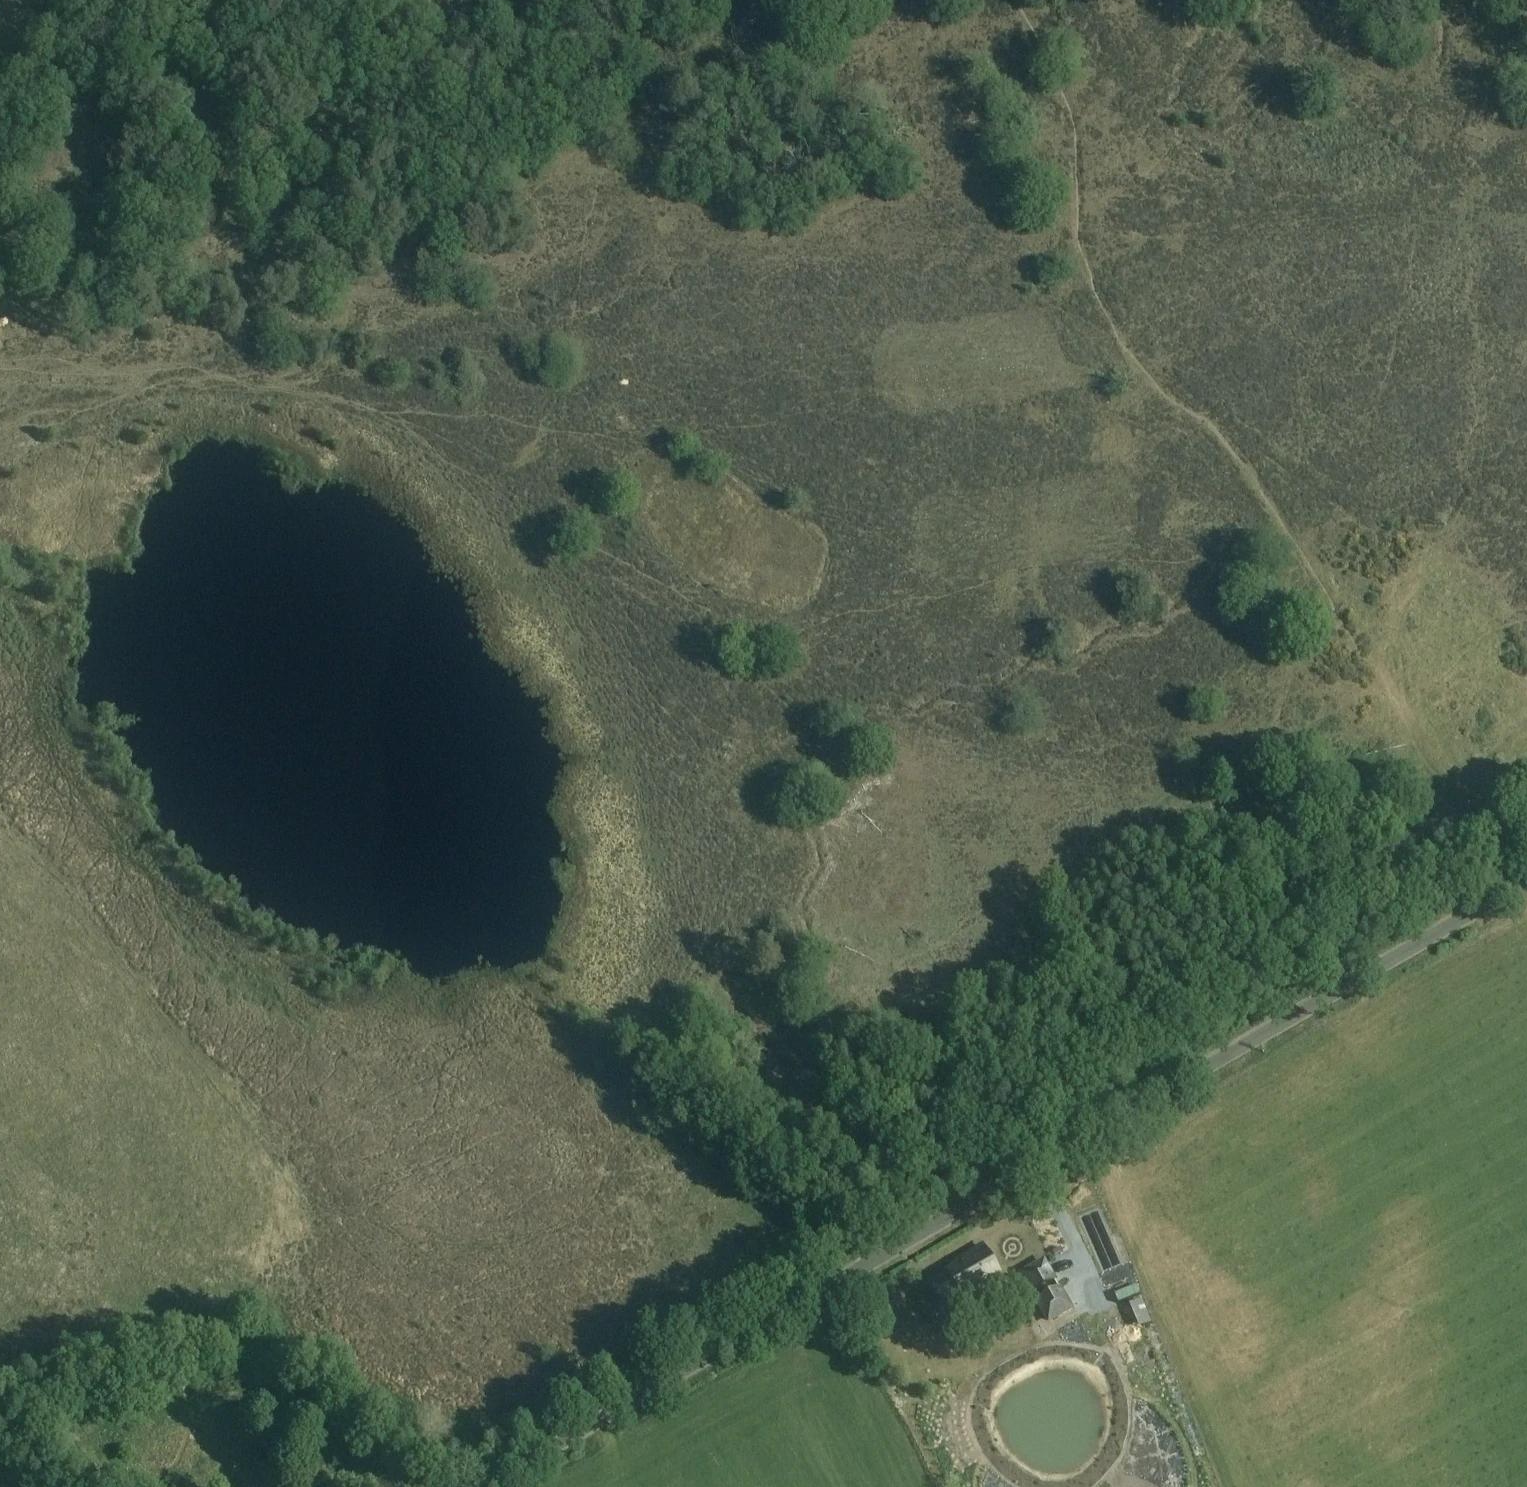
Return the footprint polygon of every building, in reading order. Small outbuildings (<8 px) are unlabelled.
[(949,1314),(966,1303),(964,1300),(1001,1278),(982,1247),(955,1263),(957,1266),(930,1282),(949,1314)] [(1057,1280),(1048,1264),(1022,1279),(1031,1295),(1057,1280)] [(1061,1286),(1035,1301),(1045,1317),(1071,1303),(1061,1286)] [(1139,1327),(1151,1322),(1142,1301),(1130,1306),(1139,1327)]
